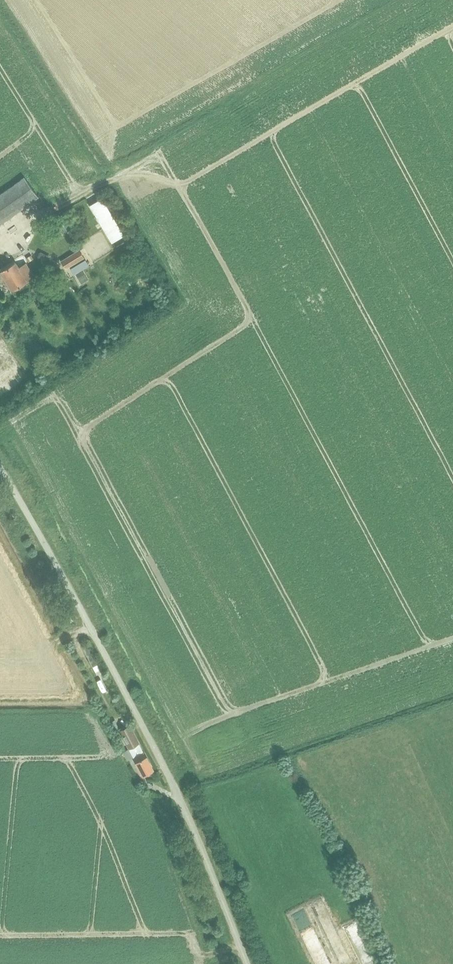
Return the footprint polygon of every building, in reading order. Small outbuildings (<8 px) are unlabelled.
[(0,195),(0,224),(37,197),(24,178),(0,195)] [(99,199),(89,205),(112,242),(123,236),(124,235),(102,198),(99,199)] [(66,212),(54,219),(56,223),(68,216),(66,212)] [(64,270),(82,258),(78,251),(60,262),(64,270)] [(85,260),(71,269),(74,275),(89,266),(85,260)] [(0,272),(0,274),(12,292),(26,282),(34,277),(25,264),(18,269),(14,263),(0,272)] [(75,275),(79,282),(86,277),(82,271),(75,275)] [(72,346),(65,351),(67,355),(75,350),(72,346)] [(83,647),(93,667),(98,664),(88,645),(83,647)] [(129,724),(119,729),(134,757),(143,775),(144,776),(150,774),(149,772),(153,770),(143,752),(139,743),(129,724)] [(343,926),(347,938),(355,936),(353,931),(359,929),(356,921),(343,926)] [(373,959),(362,934),(347,941),(358,963),(362,963),(373,959)] [(319,949),(308,955),(313,963),(327,963),(319,949)]
